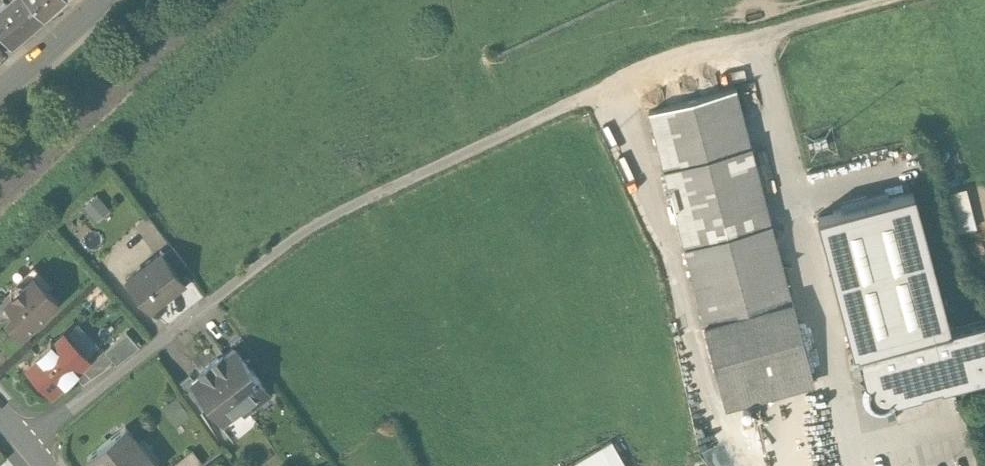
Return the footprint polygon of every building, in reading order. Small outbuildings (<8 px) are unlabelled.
[(44,14),(32,0),(5,0),(0,4),(0,26),(12,41),(44,14)] [(44,14),(60,0),(32,0),(44,14)] [(813,382),(735,92),(653,114),(731,404),(813,382)] [(961,231),(978,227),(968,186),(950,190),(961,231)] [(984,376),(984,324),(953,332),(915,194),(820,219),(864,385),(862,395),(866,404),(874,409),(883,410),(892,407),(895,399),(956,383),(984,376)] [(112,213),(98,197),(84,209),(97,225),(112,213)] [(185,285),(161,254),(127,280),(151,311),(185,285)] [(58,302),(33,276),(25,284),(21,282),(18,282),(11,288),(11,292),(14,295),(6,302),(15,311),(7,318),(11,323),(23,335),(58,302)] [(139,346),(127,332),(105,352),(114,362),(117,365),(139,346)] [(90,361),(66,335),(55,344),(53,342),(38,355),(41,358),(30,368),(54,394),(65,384),(67,386),(82,373),(79,370),(81,369),(90,361)] [(232,350),(234,348),(252,372),(261,366),(240,338),(229,346),(232,350)] [(221,352),(210,360),(244,404),(247,409),(268,393),(252,372),(234,348),(224,356),(221,352)] [(92,381),(114,362),(105,352),(103,349),(90,361),(81,369),(92,381)] [(222,421),(244,404),(210,360),(198,369),(201,374),(193,380),(191,381),(209,405),(222,421)] [(209,405),(191,381),(193,380),(190,376),(180,384),(200,412),(209,405)] [(190,414),(176,397),(163,407),(176,425),(190,414)] [(127,430),(89,458),(95,465),(155,465),(127,430)] [(611,442),(569,465),(624,465),(611,442)] [(202,465),(192,452),(175,465),(201,465),(202,465)]
